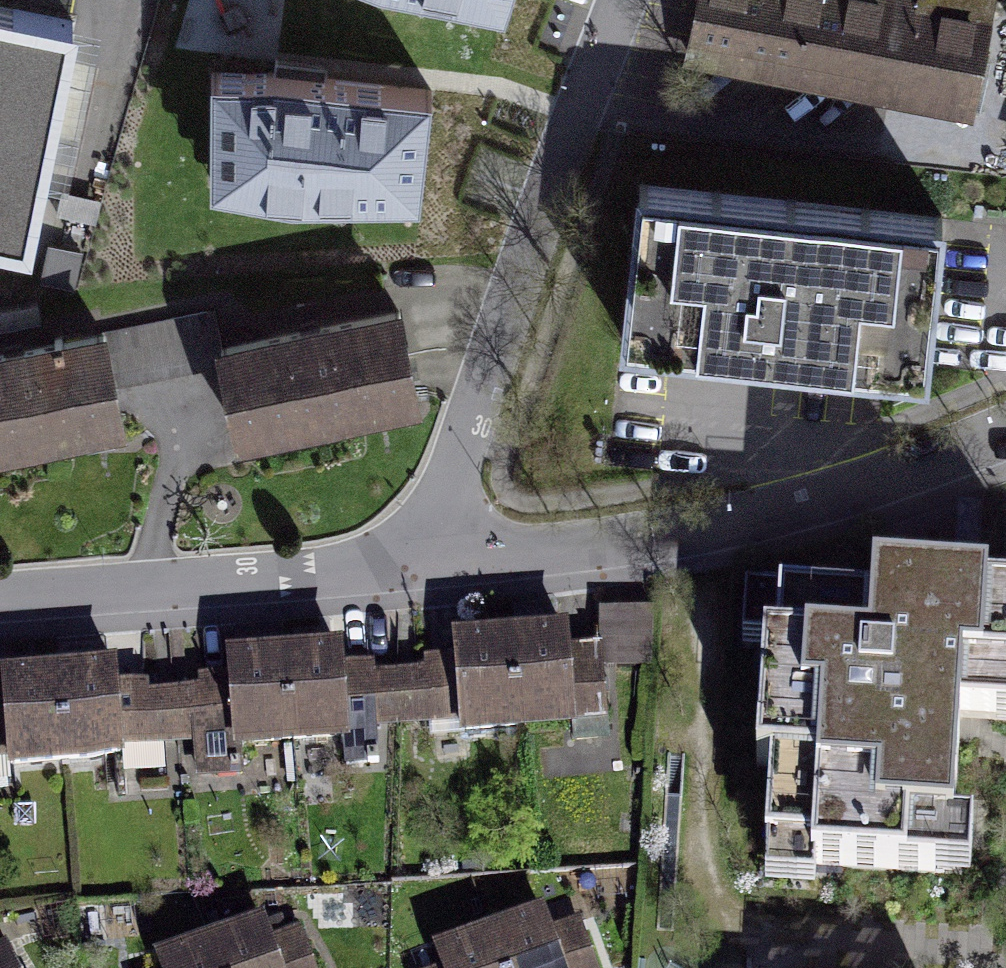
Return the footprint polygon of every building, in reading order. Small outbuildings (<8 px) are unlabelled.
[(413,27),(532,48),(548,0),(344,0),(413,27)] [(697,60),(973,114),(996,0),(924,0),(923,8),(881,0),(709,0),(697,60)] [(75,33),(0,17),(0,243),(34,250),(75,33)] [(228,103),(228,247),(481,246),(481,103),(228,103)] [(632,187),(615,349),(927,381),(943,219),(632,187)] [(402,323),(212,353),(228,449),(418,419),(402,323)] [(0,364),(0,460),(124,438),(107,344),(0,364)] [(772,588),(753,864),(968,878),(978,724),(1005,726),(1005,603),(772,588)] [(438,634),(436,746),(518,747),(519,636),(438,634)] [(608,748),(609,638),(519,636),(518,747),(608,748)] [(204,660),(204,765),(282,765),(282,660),(204,660)] [(365,765),(365,660),(282,660),(282,765),(365,765)] [(49,802),(52,689),(0,688),(0,801),(49,802)] [(144,805),(148,693),(52,689),(49,802),(144,805)] [(572,911),(505,932),(516,967),(589,967),(572,911)] [(288,925),(202,948),(207,967),(299,967),(288,925)] [(429,967),(516,967),(505,932),(426,958),(429,967)] [(202,948),(126,967),(207,967),(202,948)]
